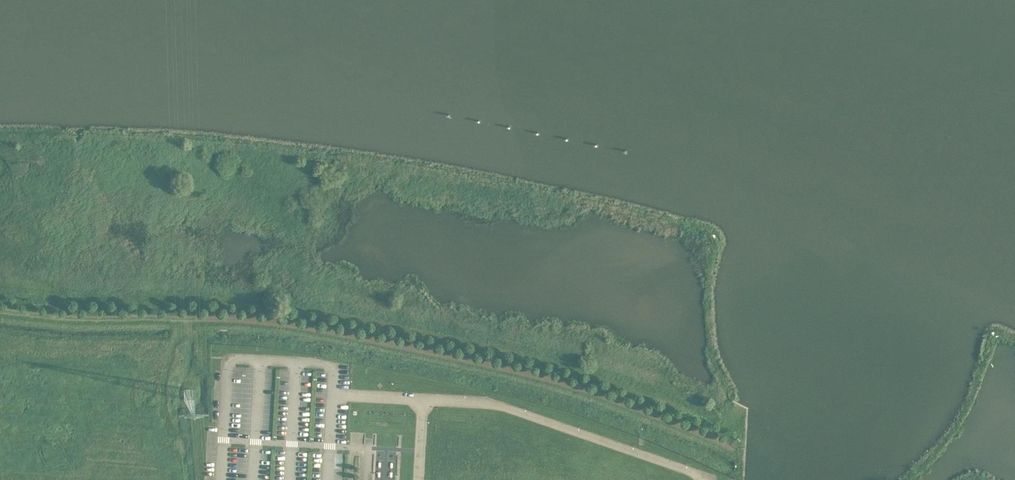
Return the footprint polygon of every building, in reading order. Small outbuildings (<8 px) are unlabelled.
[(332,465),(342,466),(342,450),(333,450),(332,465)]
